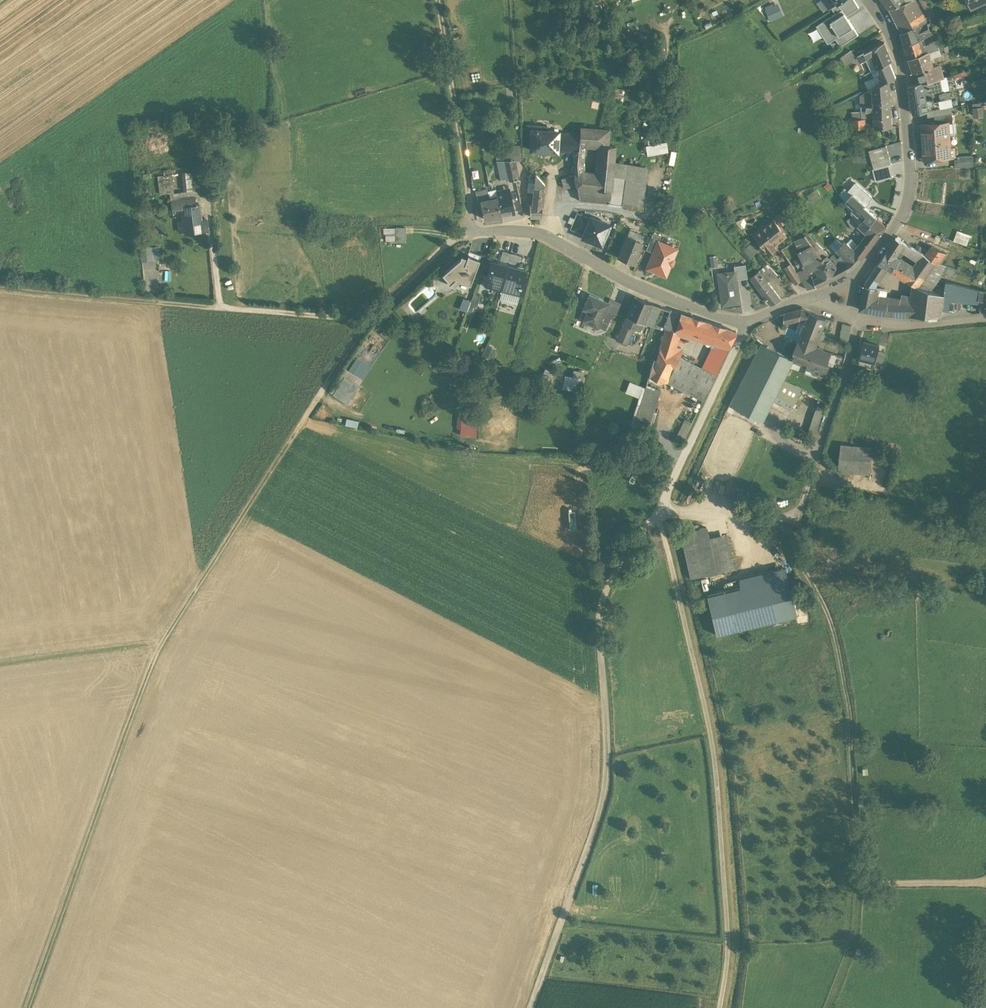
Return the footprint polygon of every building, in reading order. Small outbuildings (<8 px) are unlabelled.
[(771,21),(785,15),(778,0),(770,0),(763,3),(771,21)] [(859,8),(854,0),(847,0),(832,9),(836,14),(842,10),(846,17),(859,8)] [(889,9),(907,2),(905,0),(883,0),(889,9)] [(914,26),(927,18),(916,0),(913,0),(907,2),(889,9),(898,23),(901,32),(914,26)] [(840,46),(858,35),(846,17),(842,10),(836,14),(819,25),(826,36),(831,32),(840,46)] [(914,26),(919,37),(932,31),(927,18),(914,26)] [(919,37),(914,26),(901,32),(909,58),(926,51),(924,46),(919,37)] [(936,39),(924,46),(926,51),(927,52),(939,48),(936,39)] [(884,43),(857,58),(859,62),(866,58),(866,59),(870,57),(876,70),(878,68),(892,61),(889,54),(890,54),(888,50),(887,50),(884,43)] [(939,48),(909,58),(914,72),(917,71),(917,72),(936,66),(936,65),(933,66),(930,56),(933,55),(934,57),(941,54),(939,48)] [(845,65),(857,58),(852,50),(840,57),(845,65)] [(892,61),(878,68),(880,72),(876,74),(880,84),(889,81),(895,78),(889,63),(892,61)] [(936,66),(917,72),(920,83),(940,79),(936,66)] [(857,72),(860,77),(866,74),(863,69),(857,72)] [(871,88),(875,86),(869,73),(866,74),(860,77),(866,92),(871,89),(871,88)] [(920,83),(909,86),(910,97),(924,93),(929,92),(930,92),(942,90),(940,79),(920,83)] [(875,86),(871,88),(871,89),(873,106),(882,105),(882,107),(891,107),(889,81),(880,84),(875,86)] [(873,106),(871,89),(866,92),(859,95),(860,106),(866,106),(873,106)] [(939,95),(940,101),(952,98),(950,92),(939,95)] [(924,93),(910,97),(913,113),(927,111),(926,100),(924,93)] [(926,100),(927,111),(940,109),(939,101),(934,102),(933,99),(926,100)] [(985,115),(984,103),(974,103),(975,116),(985,115)] [(882,107),(882,105),(873,106),(873,112),(874,117),(875,126),(893,125),(891,107),(882,107)] [(927,111),(928,118),(934,117),(935,123),(945,122),(945,124),(953,124),(952,113),(950,113),(949,107),(927,111)] [(865,119),(865,118),(864,113),(861,113),(861,111),(852,112),(852,120),(865,119)] [(865,119),(852,120),(851,120),(851,129),(866,128),(865,119)] [(935,123),(931,123),(931,124),(921,125),(922,144),(949,142),(949,134),(946,132),(945,124),(945,122),(935,123)] [(537,127),(528,126),(527,136),(531,136),(530,150),(557,152),(557,150),(558,133),(558,132),(538,131),(538,130),(537,130),(537,127)] [(595,144),(607,145),(608,129),(580,127),(580,135),(578,150),(584,150),(585,143),(595,144)] [(580,135),(564,134),(562,151),(573,151),(574,150),(578,150),(580,135)] [(647,153),(668,150),(667,140),(646,142),(647,153)] [(949,142),(922,144),(924,160),(954,158),(955,158),(955,157),(954,148),(950,149),(949,142)] [(595,144),(594,159),(614,161),(615,146),(607,145),(595,144)] [(495,147),(496,161),(504,161),(515,160),(520,160),(519,146),(495,147)] [(891,164),(886,146),(874,149),(876,155),(870,157),(874,169),(889,165),(891,164)] [(612,175),(614,161),(594,159),(593,172),(585,171),(584,162),(584,150),(578,150),(574,150),(573,151),(572,166),(571,166),(572,176),(575,187),(576,187),(576,189),(578,197),(578,200),(589,201),(590,192),(611,193),(612,175)] [(972,156),(955,157),(955,158),(954,158),(955,168),(973,166),(972,156)] [(515,160),(504,161),(508,178),(508,181),(519,178),(515,160)] [(504,161),(496,161),(499,179),(508,178),(504,161)] [(612,175),(625,177),(627,163),(614,161),(612,175)] [(625,177),(621,206),(642,209),(648,166),(627,163),(625,177)] [(874,169),(872,170),(876,182),(893,177),(889,165),(874,169)] [(190,172),(184,173),(185,191),(192,191),(190,172)] [(170,175),(164,175),(165,194),(172,193),(170,175)] [(535,175),(534,187),(543,188),(543,184),(535,175)] [(562,189),(575,187),(572,176),(560,179),(562,189)] [(872,198),(855,183),(848,191),(852,194),(851,195),(852,195),(846,202),(853,209),(852,210),(852,212),(850,213),(858,226),(864,232),(867,229),(866,228),(870,225),(876,218),(877,218),(864,207),(872,198)] [(534,187),(533,195),(543,196),(544,188),(543,188),(534,187)] [(478,202),(480,202),(497,198),(496,195),(495,189),(489,191),(489,188),(486,189),(488,196),(477,198),(478,202)] [(807,195),(812,203),(822,196),(817,188),(807,195)] [(476,191),(477,198),(488,196),(486,189),(476,191)] [(590,192),(589,201),(610,203),(611,193),(590,192)] [(514,214),(510,193),(496,195),(497,198),(501,216),(514,214)] [(543,196),(533,195),(532,205),(530,205),(530,217),(540,216),(543,196)] [(195,198),(171,201),(172,210),(182,209),(185,233),(202,231),(202,227),(207,226),(206,220),(201,220),(200,215),(199,205),(196,205),(195,198)] [(497,198),(480,202),(484,220),(501,216),(497,198)] [(724,204),(729,212),(737,207),(732,199),(724,204)] [(570,230),(583,235),(590,219),(577,214),(570,230)] [(781,215),(776,217),(780,225),(785,222),(781,215)] [(846,220),(852,230),(858,226),(852,216),(846,220)] [(582,238),(602,247),(610,226),(591,218),(590,219),(583,235),(582,238)] [(876,218),(870,225),(866,228),(867,229),(864,232),(867,234),(853,249),(862,259),(871,246),(886,227),(876,218)] [(773,220),(764,227),(763,226),(754,233),(770,253),(776,248),(774,245),(785,236),(779,228),(780,228),(773,220)] [(405,228),(395,228),(383,229),(383,234),(385,234),(385,241),(395,241),(395,242),(405,242),(405,228)] [(967,244),(971,234),(959,229),(954,239),(967,244)] [(822,258),(827,255),(808,233),(805,235),(811,244),(822,258)] [(794,240),(799,251),(811,244),(805,235),(794,240)] [(641,243),(626,237),(618,257),(633,263),(641,243)] [(846,270),(862,259),(853,249),(847,243),(846,244),(842,241),(838,237),(832,243),(847,258),(842,264),(846,270)] [(901,250),(917,260),(922,253),(915,249),(895,238),(888,249),(897,255),(901,250)] [(751,242),(744,248),(752,256),(758,250),(751,242)] [(677,251),(658,243),(647,268),(667,276),(677,251)] [(823,284),(846,270),(842,264),(841,264),(836,266),(831,259),(829,257),(827,255),(822,258),(811,244),(799,251),(802,258),(807,269),(813,267),(817,275),(811,278),(816,289),(823,284)] [(928,251),(922,248),(917,246),(915,249),(922,253),(925,255),(926,254),(928,251)] [(947,253),(932,246),(928,251),(926,254),(935,260),(940,263),(947,253)] [(897,255),(888,249),(879,263),(888,269),(892,271),(901,258),(897,255)] [(481,256),(469,251),(467,255),(479,260),(481,256)] [(510,254),(502,252),(499,264),(507,266),(510,254)] [(917,286),(935,260),(926,254),(925,255),(922,253),(917,260),(914,266),(901,258),(892,271),(912,283),(917,286)] [(521,257),(510,254),(507,266),(517,269),(521,257)] [(829,257),(831,259),(836,266),(841,264),(833,254),(829,257)] [(479,260),(467,255),(466,258),(461,256),(460,259),(442,274),(449,283),(449,284),(450,283),(453,287),(459,281),(470,285),(479,260)] [(144,260),(144,279),(151,279),(151,283),(158,283),(158,260),(144,260)] [(917,286),(931,291),(948,266),(940,263),(935,260),(917,286)] [(499,264),(491,262),(489,269),(487,277),(486,276),(484,285),(501,290),(507,266),(499,264)] [(888,269),(879,263),(866,282),(865,286),(876,288),(878,282),(879,283),(888,269)] [(760,270),(768,282),(777,275),(767,264),(760,270)] [(735,273),(736,280),(748,278),(746,265),(734,267),(735,273)] [(517,269),(507,266),(501,290),(519,294),(523,278),(522,277),(523,271),(517,269)] [(957,269),(948,266),(945,272),(955,275),(957,269)] [(750,277),(759,289),(767,283),(768,282),(760,270),(750,277)] [(736,280),(735,273),(719,275),(723,305),(740,303),(736,280)] [(816,289),(811,278),(809,273),(798,278),(807,293),(816,289)] [(984,304),(984,291),(953,283),(945,282),(944,296),(942,311),(949,312),(950,302),(983,304),(984,304)] [(767,283),(759,289),(763,294),(771,288),(767,283)] [(942,311),(944,296),(931,291),(917,286),(912,283),(910,296),(906,316),(906,317),(942,317),(942,311)] [(876,288),(865,286),(859,311),(874,313),(880,289),(876,288)] [(781,300),(771,288),(763,294),(771,305),(781,300)] [(887,290),(880,289),(874,313),(892,317),(906,317),(906,316),(910,296),(901,294),(900,298),(886,295),(887,290)] [(474,292),(466,311),(472,314),(479,295),(474,292)] [(607,304),(589,296),(583,310),(585,311),(581,320),(589,324),(597,328),(600,321),(605,310),(607,304)] [(635,298),(627,317),(637,321),(642,324),(650,305),(651,304),(635,298)] [(607,304),(605,310),(613,314),(617,316),(622,305),(610,300),(607,304)] [(671,311),(660,308),(650,305),(642,324),(651,327),(662,330),(663,327),(665,328),(671,311)] [(605,310),(600,321),(608,325),(613,314),(605,310)] [(802,310),(784,315),(784,324),(800,320),(802,310)] [(807,322),(795,353),(796,353),(793,361),(802,364),(803,361),(808,363),(806,368),(814,371),(815,370),(819,371),(819,373),(825,375),(828,365),(829,364),(827,363),(830,354),(822,351),(823,350),(817,348),(816,349),(815,348),(818,341),(817,341),(823,327),(826,319),(802,310),(800,320),(807,322)] [(681,314),(671,311),(665,328),(666,328),(674,331),(681,314)] [(693,319),(681,314),(674,331),(678,333),(687,335),(693,319)] [(637,321),(627,317),(624,325),(634,329),(637,321)] [(715,325),(693,319),(687,335),(718,344),(728,347),(736,332),(721,328),(722,326),(721,326),(721,325),(717,324),(716,324),(715,324),(715,325)] [(589,324),(581,320),(580,320),(575,329),(585,334),(589,324)] [(852,327),(842,324),(839,342),(848,344),(852,327)] [(634,329),(624,325),(617,340),(627,344),(634,329)] [(674,331),(666,328),(656,362),(672,370),(688,379),(707,389),(715,375),(703,370),(678,357),(672,354),(674,348),(678,333),(674,331)] [(879,347),(863,342),(859,359),(875,363),(878,352),(879,347)] [(783,353),(792,356),(796,346),(787,343),(783,353)] [(718,344),(714,348),(703,370),(715,375),(728,347),(718,344)] [(763,346),(733,408),(763,423),(767,415),(773,402),(782,384),(793,361),(766,348),(763,346)] [(884,354),(878,352),(875,363),(881,365),(884,354)] [(845,359),(830,353),(830,354),(827,363),(829,364),(828,365),(842,370),(845,359)] [(351,366),(359,371),(364,362),(357,358),(351,366)] [(657,382),(666,383),(672,370),(656,362),(654,361),(649,377),(657,382)] [(670,383),(683,389),(688,379),(672,370),(666,383),(670,383)] [(577,390),(580,376),(566,373),(563,386),(577,390)] [(344,376),(332,395),(346,403),(358,385),(344,376)] [(707,389),(688,379),(683,389),(702,399),(707,389)] [(799,392),(782,384),(773,402),(791,410),(799,392)] [(660,390),(646,385),(630,434),(644,439),(660,390)] [(818,405),(808,432),(818,435),(827,408),(818,405)] [(460,411),(460,433),(477,433),(478,411),(460,411)] [(347,416),(346,422),(357,425),(359,419),(347,416)] [(683,420),(674,438),(682,442),(691,424),(683,420)] [(872,448),(841,445),(838,471),(869,474),(872,448)] [(699,530),(698,525),(688,528),(689,532),(680,534),(690,580),(716,574),(709,538),(706,528),(699,530)] [(727,535),(709,538),(716,574),(734,570),(727,535)] [(705,597),(715,638),(797,618),(787,577),(705,597)]
